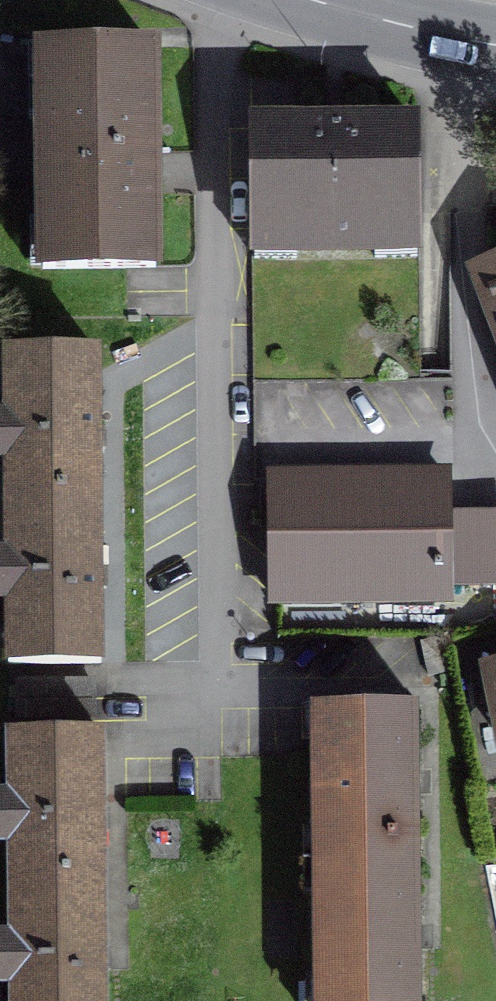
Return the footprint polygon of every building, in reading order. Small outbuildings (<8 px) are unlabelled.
[(153,168),(150,45),(40,48),(45,267),(155,264),(153,168)] [(414,125),(256,128),(264,483),(443,479),(441,377),(420,377),(414,125)] [(473,269),(495,323),(495,261),(473,269)] [(93,354),(7,355),(11,656),(97,655),(96,587),(94,437),(93,354)] [(443,596),(495,595),(495,526),(445,527),(443,479),(264,483),(266,600),(443,596)] [(485,672),(495,721),(495,670),(485,672)] [(317,706),(317,1000),(414,1000),(414,939),(414,792),(414,706),(317,706)] [(7,739),(9,1000),(98,1000),(98,966),(96,821),(96,738),(7,739)]
